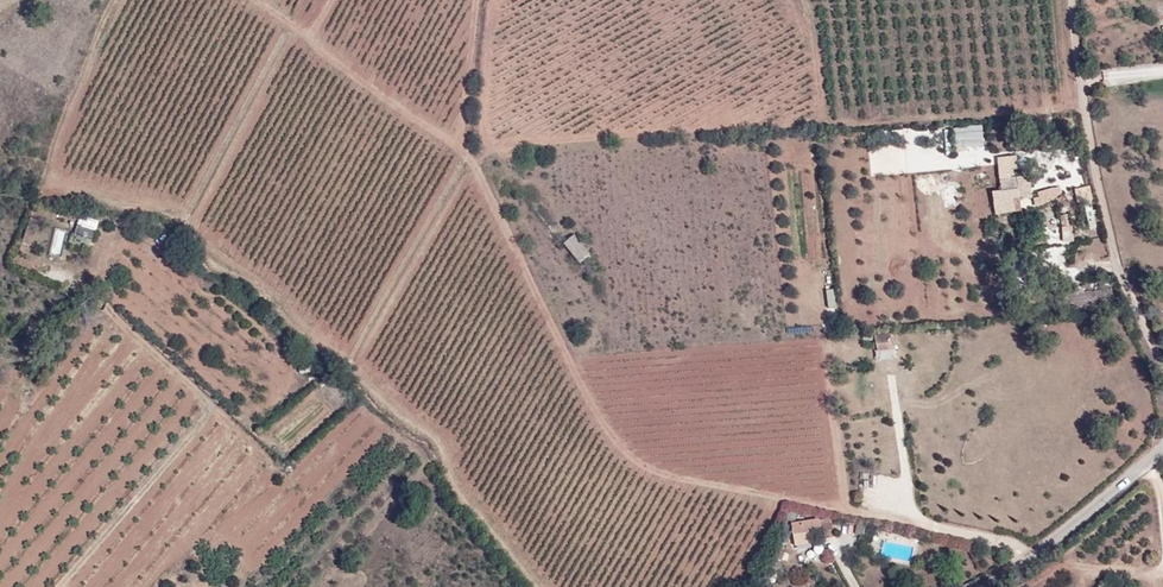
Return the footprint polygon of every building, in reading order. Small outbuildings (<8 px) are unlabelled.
[(958,146),(981,145),(980,127),(956,128),(958,146)] [(1032,195),(1030,175),(1008,178),(1008,173),(1013,173),(1013,169),(1017,168),(1016,156),(998,158),(1004,210),(1016,209),(1015,198),(1032,195)] [(1038,193),(1041,205),(1059,194),(1058,193),(1060,191),(1060,189),(1058,188),(1057,188),(1055,189),(1054,187),(1038,193)] [(99,220),(81,217),(78,233),(96,236),(99,220)] [(591,254),(575,234),(563,244),(580,263),(591,254)] [(1082,308),(1081,293),(1069,294),(1071,309),(1082,308)] [(875,337),(878,352),(894,350),(891,335),(890,336),(875,337)] [(831,518),(791,524),(795,545),(808,543),(807,536),(821,534),(823,539),(834,537),(831,518)]
